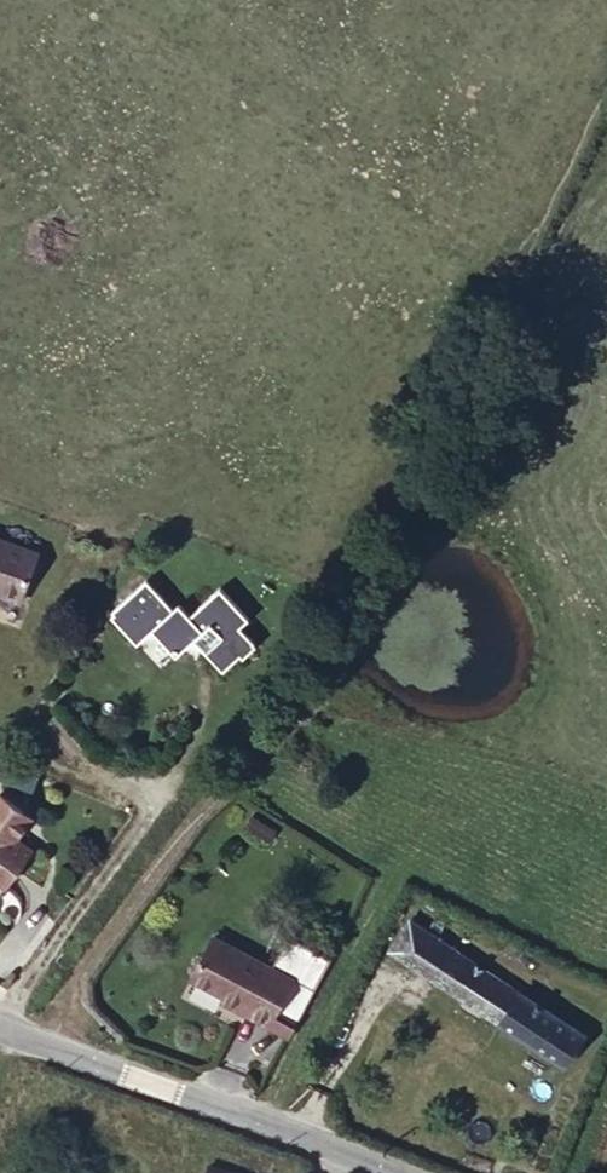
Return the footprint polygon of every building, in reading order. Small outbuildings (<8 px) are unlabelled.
[(31,553),(0,544),(0,599),(14,602),(31,553)] [(169,606),(141,576),(104,614),(133,643),(146,630),(172,657),(194,635),(223,666),(261,641),(242,627),(252,616),(222,585),(190,615),(174,600),(169,606)] [(274,757),(284,739),(277,735),(266,753),(274,757)] [(6,857),(24,828),(0,812),(0,853),(6,857)] [(287,841),(262,825),(252,841),(277,858),(287,841)] [(6,857),(0,853),(0,902),(23,870),(6,857)] [(552,1067),(570,1035),(572,1031),(397,917),(378,949),(528,1051),(552,1067)] [(268,1032),(282,1039),(322,957),(281,935),(262,970),(292,985),(268,1032)] [(292,985),(262,970),(212,943),(192,983),(228,1001),(255,1016),(251,1023),(268,1032),(292,985)] [(31,1002),(14,998),(9,1005),(28,1011),(31,1002)] [(224,1009),(251,1023),(255,1016),(228,1001),(224,1009)] [(582,1042),(570,1035),(552,1067),(565,1074),(582,1042)] [(543,1081),(552,1067),(528,1051),(519,1066),(543,1081)] [(211,1162),(207,1172),(240,1172),(211,1162)]
